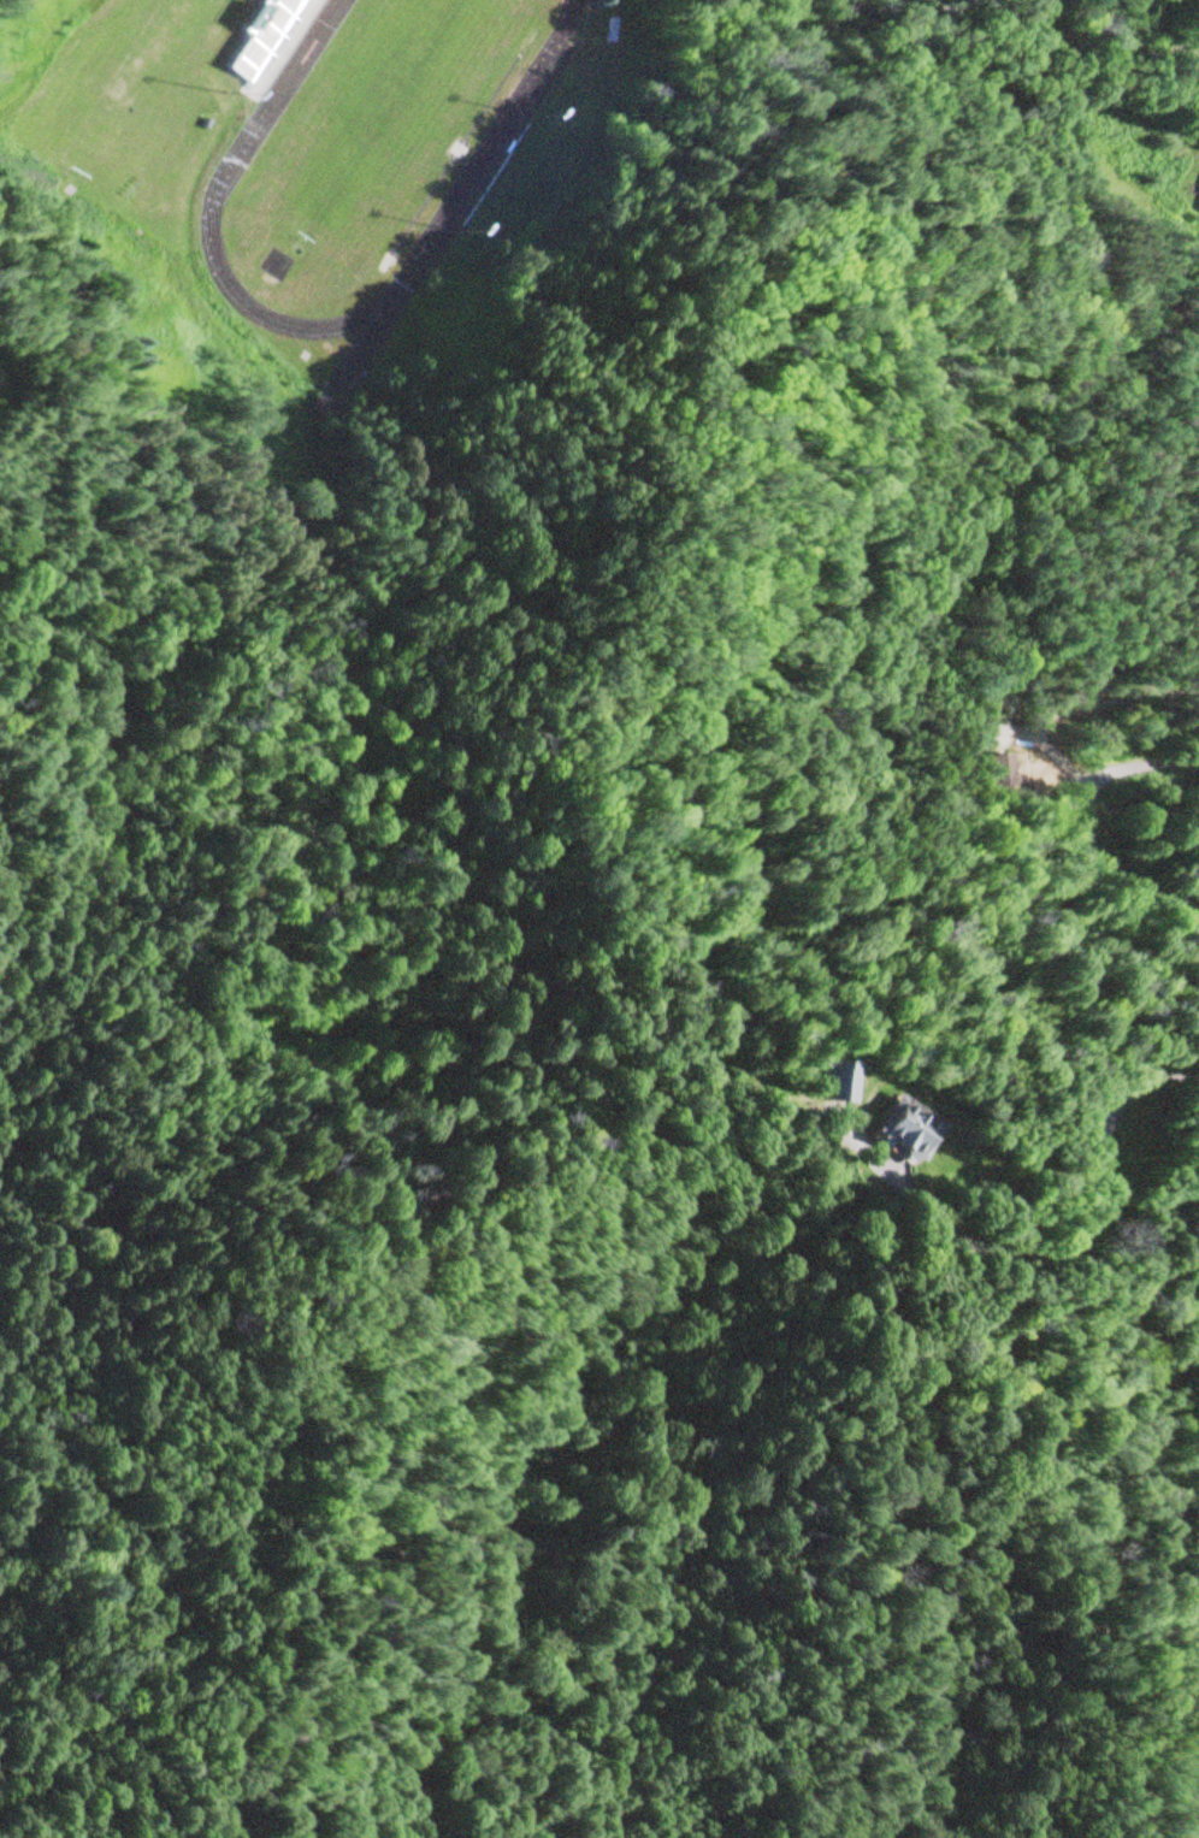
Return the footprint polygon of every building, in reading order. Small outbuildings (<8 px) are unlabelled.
[(270,6),(260,1),(243,33),(244,38),(227,72),(245,82),(238,94),(265,109),(323,0),(274,0),(270,6)] [(924,1168),(948,1123),(896,1096),(872,1140),(924,1168)]
